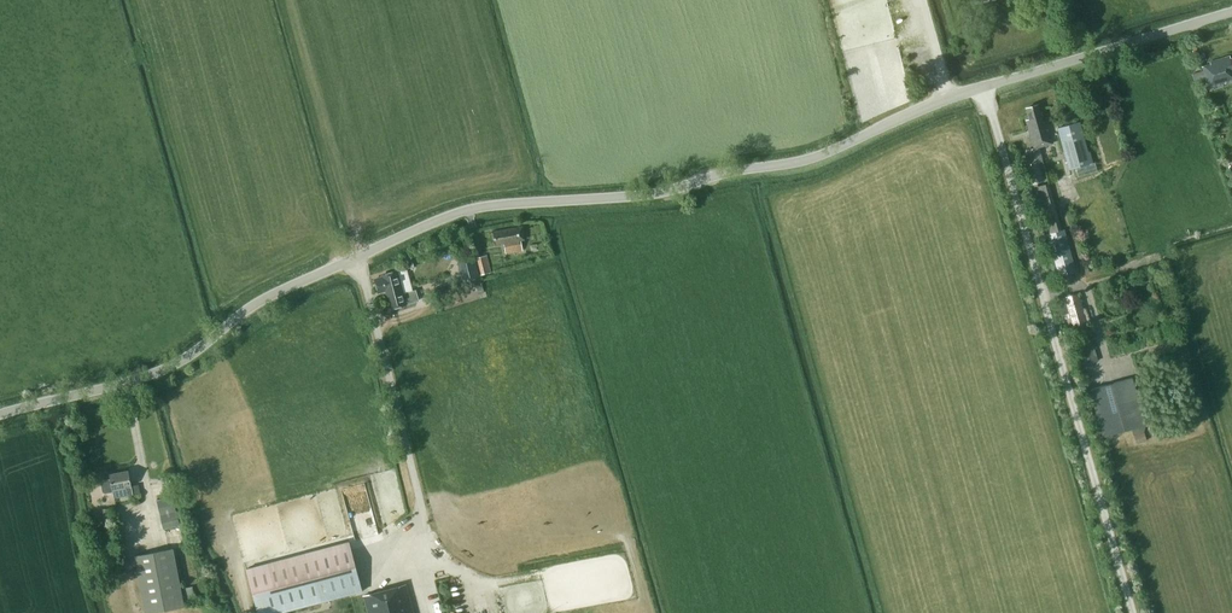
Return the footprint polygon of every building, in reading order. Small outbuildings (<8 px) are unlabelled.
[(1231,58),(1230,56),(1212,61),(1212,62),(1202,65),(1210,90),(1231,83),(1231,58)] [(1029,166),(1034,182),(1044,179),(1039,161),(1043,160),(1039,146),(1054,142),(1049,126),(1047,119),(1042,120),(1037,102),(1026,105),(1029,116),(1025,117),(1034,148),(1025,150),(1029,166)] [(1089,150),(1081,121),(1058,127),(1072,180),(1097,174),(1090,150),(1089,150)] [(1048,178),(1044,179),(1034,182),(1047,234),(1060,275),(1075,271),(1063,229),(1048,178)] [(524,240),(522,227),(505,229),(504,231),(493,232),(495,244),(503,243),(505,253),(521,250),(520,240),(524,240)] [(491,271),(487,254),(476,257),(480,274),(491,271)] [(479,276),(474,257),(458,261),(463,280),(479,276)] [(402,293),(395,270),(386,273),(387,276),(382,278),(381,277),(377,278),(377,279),(373,280),(377,293),(384,291),(389,307),(417,299),(414,290),(402,293)] [(1069,313),(1073,325),(1086,322),(1078,292),(1064,296),(1067,304),(1061,306),(1058,307),(1061,315),(1069,313)] [(1099,359),(1093,338),(1076,343),(1082,364),(1099,359)] [(1147,425),(1133,377),(1089,389),(1103,437),(1147,425)] [(1147,440),(1145,435),(1144,431),(1134,434),(1136,443),(1147,440)] [(130,484),(127,472),(108,475),(109,480),(101,481),(100,483),(101,492),(103,494),(111,492),(112,497),(131,493),(130,484)] [(181,534),(172,495),(156,499),(163,529),(171,527),(173,536),(181,534)] [(349,540),(243,569),(255,612),(285,612),(363,592),(349,540)] [(172,550),(171,548),(133,555),(144,612),(182,605),(176,571),(181,570),(177,549),(172,550)] [(405,584),(362,595),(367,612),(413,612),(405,584)]
